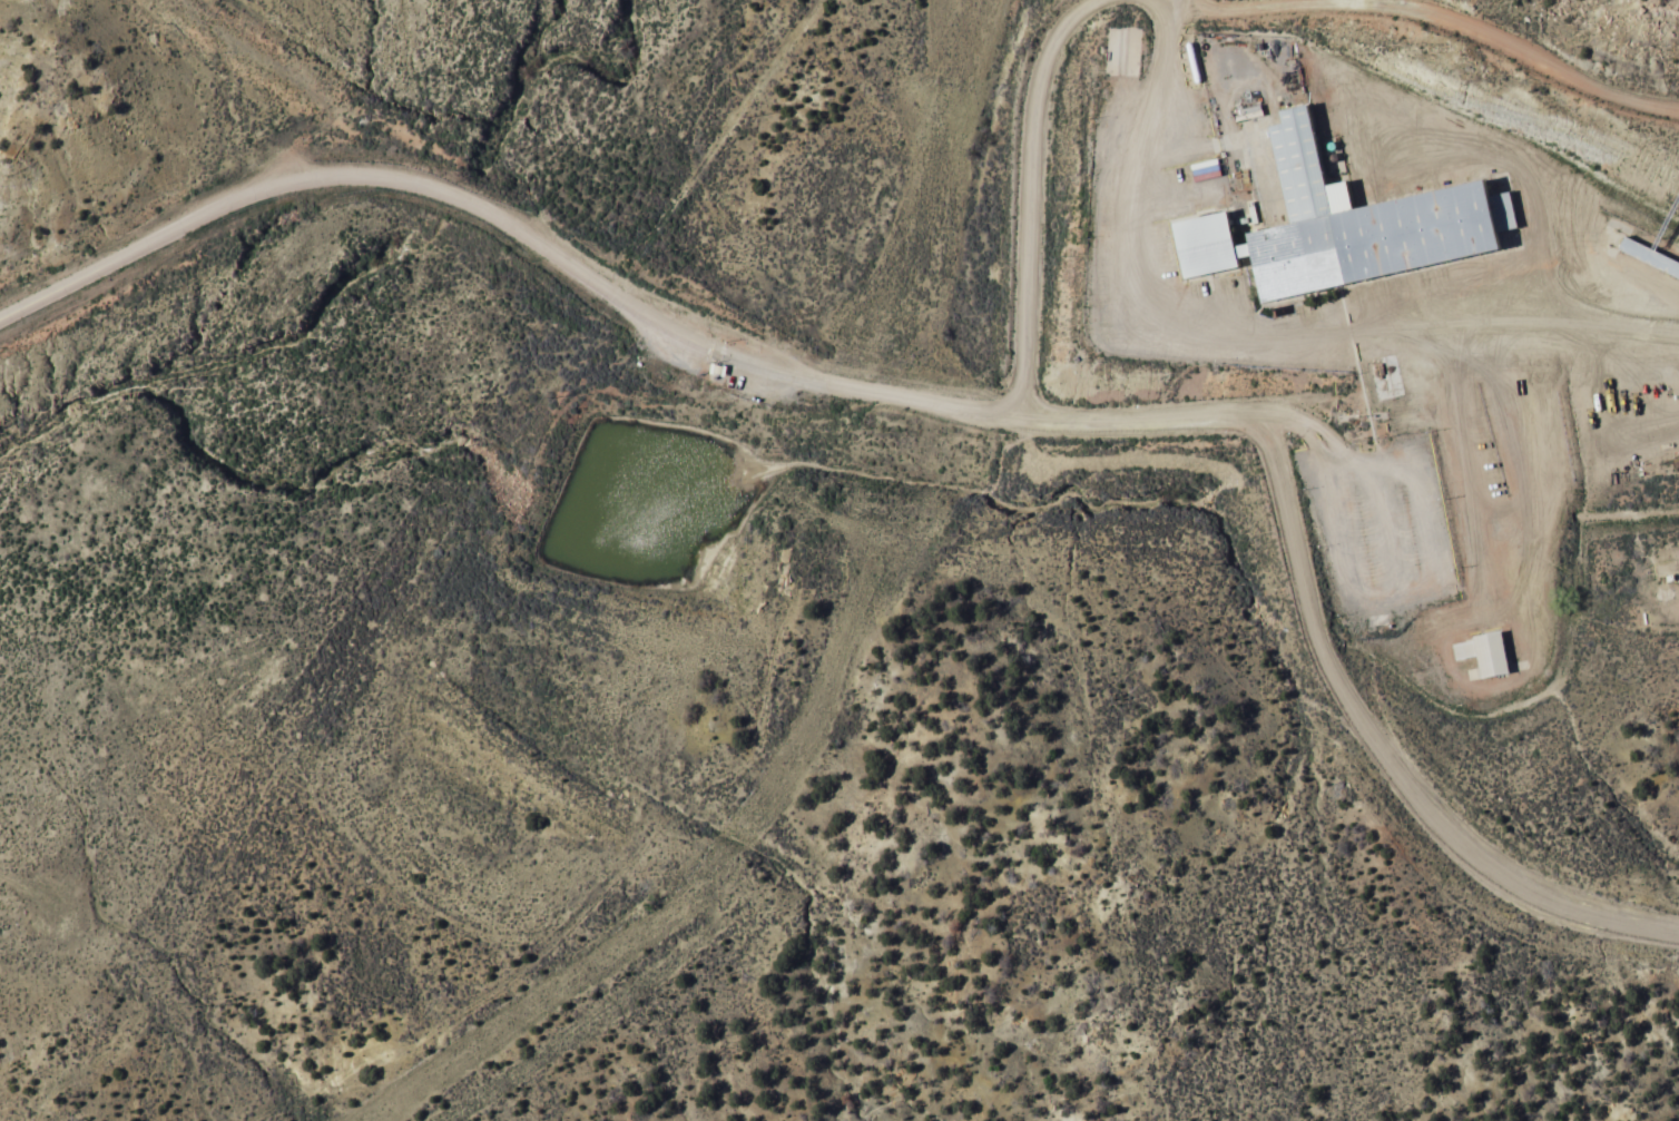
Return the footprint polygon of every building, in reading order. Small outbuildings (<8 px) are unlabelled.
[(1264,299),(1505,251),(1501,231),(1518,227),(1511,191),(1492,194),(1489,180),(1354,206),(1349,180),(1327,184),(1311,103),(1282,109),(1285,122),(1272,125),(1292,223),(1249,232),(1251,243),(1239,245),(1232,210),(1177,220),(1189,278),(1243,267),(1241,257),(1255,254),(1264,299)] [(1483,678),(1511,673),(1504,630),(1474,636),(1474,641),(1456,644),(1458,659),(1479,655),(1483,678)]
